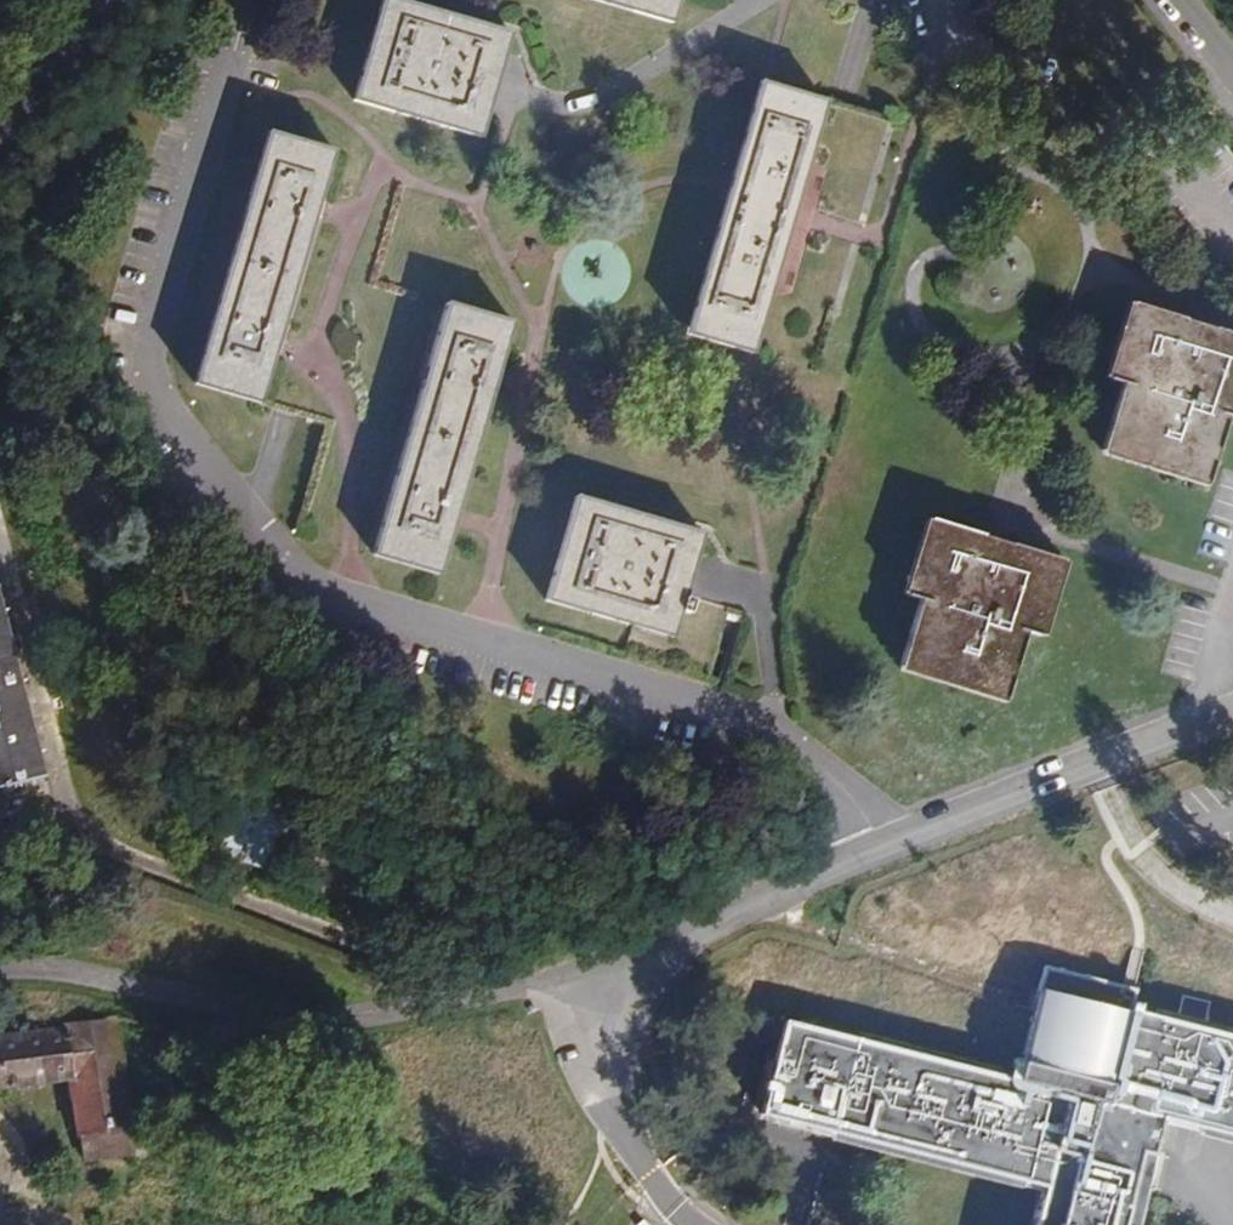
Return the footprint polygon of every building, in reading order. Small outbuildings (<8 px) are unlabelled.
[(397,0),(382,0),(352,99),(480,137),(511,34),(397,0)] [(672,23),(679,0),(592,0),(672,23)] [(766,84),(761,82),(687,335),(750,353),(752,354),(772,287),(826,101),(766,84)] [(336,151),(269,131),(193,382),(261,403),(336,151)] [(513,322),(449,302),(373,556),(438,575),(513,322)] [(1135,303),(1111,380),(1122,383),(1102,447),(1208,481),(1228,417),(1232,418),(1232,334),(1135,303)] [(703,533),(575,495),(544,600),(673,637),(690,577),(703,533)] [(1061,560),(933,520),(909,596),(919,599),(899,664),(1006,697),(1026,633),(1037,636),(1061,560)] [(0,592),(0,786),(47,774),(0,592)] [(268,871),(290,812),(233,791),(211,850),(268,871)] [(1132,949),(1125,978),(1137,981),(1144,952),(1132,949)] [(1123,986),(1045,966),(1038,992),(1040,993),(1018,1080),(763,1015),(757,1036),(780,1042),(762,1115),(1046,1187),(1036,1224),(1137,1224),(1148,1185),(1135,1181),(1142,1153),(1155,1156),(1164,1120),(1232,1137),(1232,1036),(1205,1029),(1212,1002),(1183,995),(1176,1021),(1131,1010),(1137,990),(1135,989),(1123,986)] [(1137,981),(1125,978),(1123,986),(1135,989),(1137,981)] [(72,1078),(81,1137),(82,1137),(86,1161),(135,1154),(134,1146),(169,1141),(165,1122),(134,1127),(118,1018),(64,1024),(65,1027),(0,1036),(0,1088),(72,1078)] [(1135,1181),(1148,1185),(1155,1156),(1142,1153),(1135,1181)]
